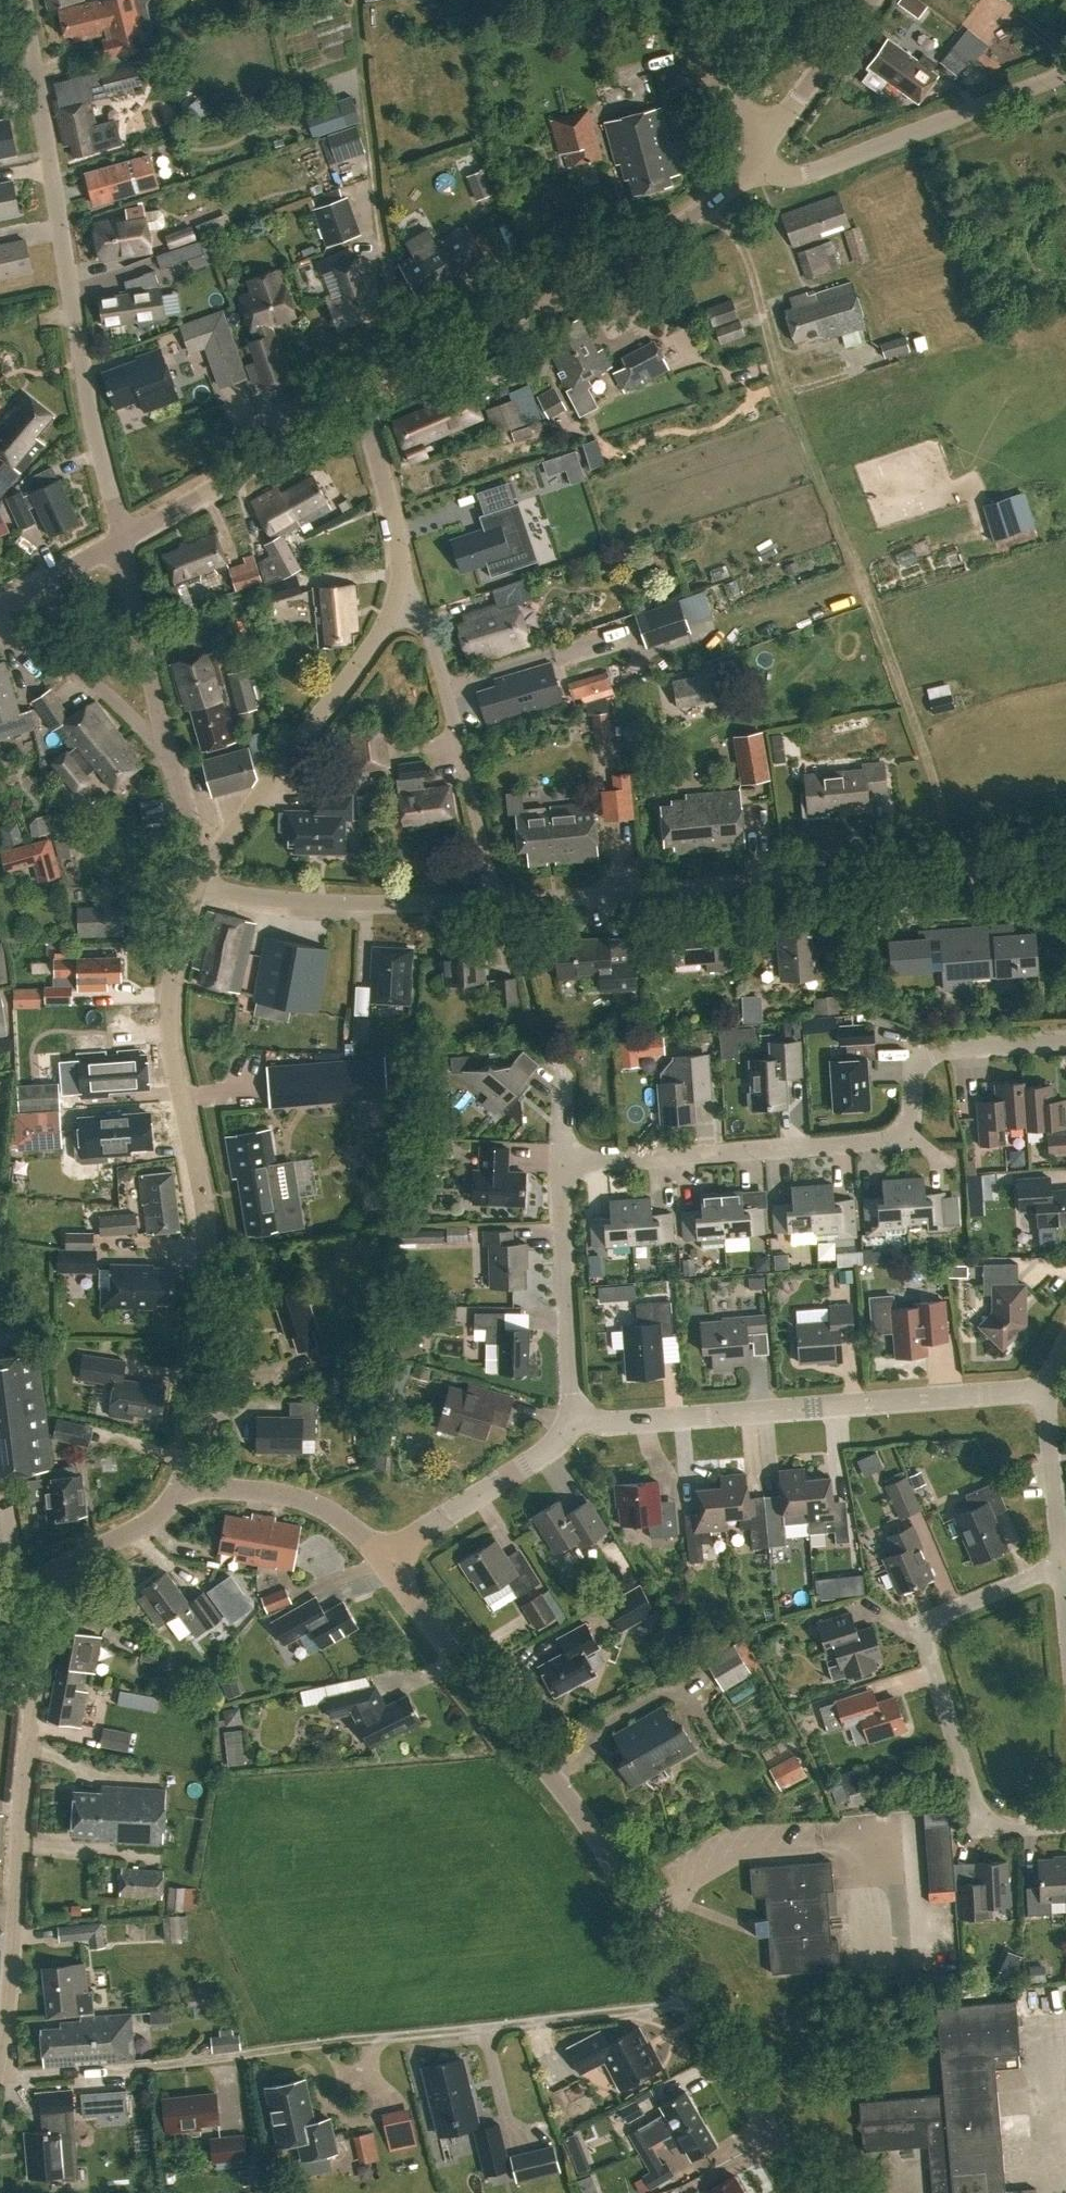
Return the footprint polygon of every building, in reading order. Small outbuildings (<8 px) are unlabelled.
[(49,9),(84,1),(83,0),(46,0),(49,9)] [(134,0),(105,0),(58,12),(65,37),(76,34),(78,41),(104,33),(105,39),(102,39),(107,57),(147,48),(134,0)] [(932,7),(921,0),(905,0),(902,4),(924,19),(932,7)] [(972,17),(989,37),(1012,17),(998,0),(992,0),(972,17)] [(981,50),(961,34),(955,42),(954,42),(939,60),(956,74),(973,55),(986,65),(991,58),(981,50)] [(919,103),(938,76),(887,39),(871,62),(866,68),(870,71),(862,82),(879,94),(888,81),(919,103)] [(105,92),(140,85),(135,65),(102,73),(105,92)] [(94,151),(121,145),(115,121),(96,126),(90,102),(80,104),(78,96),(63,99),(66,108),(56,110),(64,146),(71,145),(74,157),(94,153),(94,151)] [(310,114),(318,136),(347,125),(340,105),(310,114)] [(616,165),(620,164),(624,178),(628,177),(633,196),(671,186),(669,178),(679,175),(675,159),(673,159),(660,108),(604,123),(616,165)] [(567,168),(600,159),(587,111),(550,121),(559,154),(565,152),(566,157),(564,157),(567,168)] [(16,153),(8,120),(0,122),(0,157),(16,153)] [(327,136),(334,157),(364,147),(357,126),(327,136)] [(149,157),(127,163),(85,174),(94,205),(157,188),(149,157)] [(501,189),(492,165),(468,174),(478,198),(501,189)] [(19,215),(11,181),(0,184),(0,219),(19,215)] [(782,217),(794,249),(850,229),(839,197),(782,217)] [(314,209),(327,246),(356,236),(343,199),(314,209)] [(159,210),(145,213),(144,207),(126,210),(127,219),(94,225),(100,260),(151,251),(148,231),(162,228),(165,224),(163,213),(159,210)] [(199,221),(200,225),(195,227),(199,238),(218,230),(214,219),(208,222),(206,218),(199,221)] [(166,238),(170,248),(195,238),(191,227),(166,238)] [(844,235),(855,269),(872,264),(861,229),(844,235)] [(397,268),(414,299),(461,272),(466,280),(485,268),(464,230),(397,268)] [(31,272),(24,240),(0,245),(0,279),(31,272)] [(173,250),(177,263),(205,254),(201,241),(173,250)] [(832,244),(796,256),(806,284),(842,271),(832,244)] [(326,298),(338,330),(365,319),(369,328),(384,322),(375,279),(369,282),(359,258),(346,263),(342,253),(348,250),(317,262),(322,274),(335,269),(344,292),(326,298)] [(248,280),(252,293),(239,297),(251,332),(254,331),(257,339),(249,342),(265,390),(281,384),(283,388),(294,385),(277,333),(274,334),(271,326),(296,317),(285,286),(283,286),(277,270),(248,280)] [(154,327),(153,325),(160,323),(159,319),(165,319),(160,288),(154,271),(143,275),(144,275),(124,282),(128,294),(99,298),(104,326),(137,321),(140,329),(151,325),(152,328),(154,327)] [(783,312),(795,344),(806,341),(808,344),(821,340),(822,342),(867,328),(852,285),(810,299),(808,294),(790,300),(793,309),(783,312)] [(739,319),(740,318),(734,302),(709,311),(715,327),(739,319)] [(212,363),(237,355),(222,312),(181,327),(190,352),(206,346),(212,363)] [(578,318),(546,336),(555,352),(551,354),(561,371),(558,373),(580,416),(597,407),(587,388),(591,386),(588,380),(611,367),(602,349),(597,352),(578,318)] [(739,319),(715,327),(720,342),(745,333),(739,319)] [(904,334),(880,342),(885,359),(909,350),(904,334)] [(670,369),(655,342),(622,360),(626,368),(614,374),(625,394),(670,369)] [(114,409),(139,399),(144,412),(179,399),(161,349),(136,358),(137,361),(102,374),(114,409)] [(190,357),(176,361),(181,383),(195,380),(190,357)] [(507,403),(484,412),(494,438),(539,422),(527,389),(505,397),(507,403)] [(394,424),(411,463),(427,456),(422,445),(485,418),(474,391),(394,424)] [(21,474),(45,444),(36,438),(54,416),(25,393),(0,424),(0,455),(21,474)] [(542,406),(550,420),(565,411),(557,397),(542,406)] [(519,432),(520,452),(561,450),(560,429),(519,432)] [(313,477),(281,495),(293,516),(294,515),(299,525),(330,508),(313,477)] [(7,499),(21,530),(35,523),(29,510),(36,507),(50,537),(79,523),(59,481),(23,498),(21,493),(7,499)] [(251,503),(271,538),(263,543),(269,553),(257,560),(264,581),(282,576),(283,577),(284,576),(301,567),(284,536),(289,533),(288,532),(299,525),(294,515),(293,516),(281,495),(277,489),(251,503)] [(982,503),(992,537),(1020,529),(1011,495),(982,503)] [(483,530),(451,541),(461,572),(486,563),(491,577),(538,561),(518,502),(514,504),(479,516),(483,530)] [(176,607),(184,604),(178,586),(226,569),(212,531),(184,541),(186,547),(162,556),(172,584),(168,586),(176,607)] [(235,589),(261,580),(252,552),(242,555),(244,560),(228,566),(235,589)] [(270,601),(302,592),(296,573),(284,576),(283,577),(264,583),(270,601)] [(313,589),(318,647),(352,644),(352,634),(361,633),(356,585),(313,589)] [(679,601),(636,616),(646,646),(690,632),(679,601)] [(529,626),(520,625),(514,602),(467,616),(468,622),(458,625),(467,656),(479,653),(480,655),(493,651),(494,654),(526,645),(525,641),(532,635),(529,626)] [(170,664),(182,705),(189,703),(202,751),(230,743),(236,741),(227,711),(230,710),(224,691),(221,692),(219,686),(223,685),(213,652),(170,664)] [(9,737),(9,736),(36,728),(31,710),(19,714),(5,662),(0,664),(0,740),(9,737)] [(504,684),(478,692),(488,723),(564,701),(552,663),(502,678),(504,684)] [(256,708),(253,697),(261,695),(258,683),(250,685),(246,669),(229,673),(239,713),(256,708)] [(693,673),(694,677),(673,681),(678,707),(712,700),(706,670),(693,673)] [(582,678),(587,695),(613,687),(609,671),(582,678)] [(112,788),(141,764),(95,701),(69,717),(50,689),(32,701),(52,730),(51,732),(52,733),(55,730),(72,751),(68,755),(66,753),(52,764),(68,782),(80,772),(85,778),(96,768),(112,788)] [(950,693),(928,699),(932,712),(953,707),(950,693)] [(592,712),(595,742),(611,740),(605,697),(593,698),(593,697),(585,698),(587,713),(592,712)] [(351,731),(357,770),(388,766),(383,727),(351,731)] [(764,732),(734,737),(742,785),(772,780),(764,732)] [(772,736),(773,746),(783,745),(781,735),(772,736)] [(257,777),(249,748),(203,761),(213,796),(253,785),(257,777)] [(408,779),(410,792),(398,793),(403,823),(417,821),(418,826),(456,821),(450,785),(425,789),(423,776),(427,776),(425,760),(399,764),(401,780),(408,779)] [(865,770),(806,775),(808,794),(804,794),(805,815),(826,813),(825,810),(869,806),(867,792),(887,790),(885,762),(864,764),(865,770)] [(599,793),(602,824),(633,821),(628,774),(611,775),(613,792),(599,793)] [(355,794),(358,808),(380,804),(377,789),(355,794)] [(660,805),(664,845),(674,844),(674,853),(744,847),(739,790),(687,795),(687,799),(673,800),(673,804),(660,805)] [(296,835),(296,852),(345,853),(345,819),(352,819),(352,796),(311,796),(311,811),(285,811),(285,830),(292,830),(296,835)] [(520,849),(528,848),(529,865),(599,858),(594,802),(529,808),(529,812),(517,813),(520,849)] [(49,834),(44,813),(27,817),(32,838),(49,834)] [(13,820),(0,825),(0,830),(2,836),(0,837),(0,841),(2,847),(21,840),(13,820)] [(40,881),(60,876),(50,838),(0,851),(0,852),(5,872),(33,864),(38,882),(40,881)] [(71,880),(87,877),(85,865),(69,868),(71,880)] [(199,982),(238,992),(255,923),(207,911),(193,967),(202,969),(199,982)] [(122,913),(78,914),(79,937),(123,935),(122,913)] [(777,924),(782,979),(818,976),(814,921),(777,924)] [(965,977),(1038,971),(1035,935),(1014,937),(1013,926),(940,931),(943,969),(964,967),(965,977)] [(715,943),(714,929),(671,933),(673,961),(706,959),(707,972),(730,970),(728,942),(715,943)] [(252,999),(317,1012),(329,947),(264,935),(252,999)] [(610,964),(608,938),(556,942),(559,979),(600,975),(601,991),(636,988),(634,962),(610,964)] [(928,944),(886,947),(889,980),(931,977),(928,944)] [(371,1000),(408,1003),(411,950),(374,948),(371,1000)] [(459,950),(459,948),(442,950),(443,960),(438,963),(443,970),(444,985),(461,984),(461,983),(485,981),(484,958),(482,958),(482,948),(459,950)] [(120,979),(119,958),(106,959),(106,958),(53,959),(54,987),(44,987),(44,1003),(71,1002),(71,991),(106,990),(106,980),(120,979)] [(496,979),(498,1006),(517,1005),(515,978),(496,979)] [(14,993),(14,1007),(39,1007),(39,993),(14,993)] [(813,996),(814,1014),(838,1012),(836,994),(813,996)] [(910,1010),(911,1028),(926,1027),(924,1009),(910,1010)] [(370,1014),(353,1013),(352,1040),(344,1041),(344,1056),(357,1056),(356,1041),(368,1042),(370,1014)] [(781,1022),(781,1037),(796,1036),(795,1022),(781,1022)] [(875,1058),(874,1042),(873,1024),(840,1026),(841,1044),(850,1044),(851,1060),(831,1061),(834,1110),(870,1107),(866,1059),(875,1058)] [(756,1026),(738,1028),(737,1026),(719,1027),(722,1057),(740,1055),(739,1042),(757,1041),(756,1026)] [(634,1054),(648,1052),(646,1039),(620,1043),(624,1068),(636,1067),(634,1054)] [(752,1093),(749,1093),(750,1108),(753,1111),(763,1110),(763,1107),(786,1106),(785,1075),(800,1074),(799,1042),(771,1044),(772,1060),(751,1061),(752,1093)] [(458,1071),(503,1108),(523,1125),(521,1101),(518,1098),(523,1093),(530,1085),(525,1081),(539,1064),(523,1050),(510,1066),(478,1068),(458,1070),(458,1071)] [(137,1056),(137,1051),(109,1053),(109,1055),(105,1056),(104,1052),(77,1054),(80,1099),(108,1097),(107,1092),(147,1089),(145,1056),(137,1056)] [(452,1070),(458,1070),(478,1068),(477,1054),(451,1056),(452,1070)] [(710,1099),(710,1090),(707,1056),(690,1057),(673,1058),(660,1073),(661,1084),(659,1084),(662,1122),(694,1120),(693,1100),(710,1099)] [(318,1100),(388,1095),(385,1057),(264,1067),(267,1107),(319,1102),(318,1100)] [(64,1077),(64,1098),(75,1098),(75,1077),(64,1077)] [(1004,1126),(1026,1124),(1027,1124),(1024,1087),(1025,1087),(1024,1082),(995,1084),(997,1100),(977,1101),(980,1145),(1005,1143),(1004,1126)] [(60,1109),(59,1084),(17,1086),(19,1111),(60,1109)] [(1053,1101),(1052,1085),(1025,1087),(1024,1087),(1027,1124),(1026,1124),(1026,1129),(1047,1128),(1049,1153),(1065,1151),(1065,1100),(1053,1101)] [(62,1147),(60,1111),(15,1114),(17,1150),(62,1147)] [(150,1114),(79,1120),(79,1121),(82,1157),(81,1157),(82,1159),(107,1157),(107,1153),(108,1153),(130,1151),(130,1148),(153,1146),(150,1114)] [(270,1129),(226,1136),(233,1178),(239,1177),(249,1236),(304,1226),(299,1198),(293,1162),(275,1164),(270,1129)] [(481,1147),(480,1170),(475,1170),(473,1203),(523,1205),(525,1172),(507,1172),(508,1148),(481,1147)] [(144,1204),(147,1233),(180,1230),(173,1172),(140,1175),(142,1204),(144,1204)] [(995,1203),(998,1175),(982,1173),(979,1201),(995,1203)] [(903,1178),(906,1223),(927,1221),(928,1231),(947,1230),(945,1192),(925,1193),(924,1177),(903,1178)] [(867,1236),(886,1234),(886,1232),(890,1232),(890,1234),(907,1233),(906,1223),(903,1178),(882,1180),(883,1197),(864,1198),(867,1236)] [(1040,1245),(1057,1244),(1056,1226),(1065,1225),(1065,1190),(1051,1191),(1050,1178),(1017,1180),(1020,1211),(1037,1209),(1038,1227),(1039,1227),(1040,1245)] [(88,1181),(87,1201),(98,1202),(99,1181),(88,1181)] [(839,1238),(856,1236),(854,1199),(834,1200),(833,1184),(812,1185),(815,1229),(816,1240),(834,1238),(834,1236),(838,1236),(839,1238)] [(773,1205),(775,1232),(815,1229),(812,1185),(791,1187),(793,1203),(773,1205)] [(721,1192),(725,1236),(765,1233),(763,1206),(743,1207),(742,1191),(721,1192)] [(725,1246),(725,1236),(721,1192),(700,1194),(702,1210),(682,1212),(684,1239),(701,1238),(702,1248),(725,1246)] [(630,1199),(633,1243),(674,1240),(672,1213),(652,1214),(651,1197),(630,1199)] [(591,1219),(593,1246),(633,1243),(630,1199),(609,1201),(611,1217),(591,1219)] [(135,1214),(98,1217),(100,1235),(137,1232),(135,1214)] [(513,1243),(512,1230),(484,1231),(484,1245),(490,1245),(491,1287),(524,1287),(523,1259),(527,1259),(526,1243),(513,1243)] [(66,1233),(66,1250),(92,1251),(93,1234),(66,1233)] [(96,1251),(92,1251),(66,1250),(59,1250),(59,1271),(95,1272),(96,1251)] [(695,1277),(693,1256),(682,1257),(683,1278),(695,1277)] [(1026,1284),(1018,1284),(1018,1264),(983,1264),(984,1295),(994,1295),(995,1318),(983,1330),(998,1344),(1007,1344),(1023,1328),(1022,1321),(1021,1319),(1021,1306),(1026,1301),(1026,1284)] [(173,1303),(174,1268),(152,1268),(152,1269),(139,1268),(139,1265),(112,1265),(112,1289),(102,1289),(102,1307),(157,1307),(157,1303),(173,1303)] [(968,1268),(949,1268),(949,1279),(968,1279),(968,1268)] [(622,1284),(623,1299),(637,1299),(636,1284),(622,1284)] [(317,1327),(304,1288),(274,1298),(287,1337),(293,1335),(299,1352),(316,1346),(311,1329),(317,1327)] [(947,1341),(944,1301),(944,1300),(912,1302),(913,1308),(893,1309),(893,1296),(870,1298),(873,1333),(894,1331),(896,1357),(926,1354),(926,1343),(947,1341)] [(613,1349),(625,1348),(628,1378),(663,1375),(660,1337),(673,1335),(670,1301),(636,1304),(637,1325),(624,1327),(624,1330),(611,1331),(613,1349)] [(829,1306),(830,1321),(796,1324),(799,1362),(827,1360),(827,1362),(843,1361),(840,1336),(854,1334),(852,1305),(829,1306)] [(424,1310),(424,1326),(455,1326),(455,1310),(424,1310)] [(489,1372),(500,1372),(513,1372),(513,1375),(515,1378),(521,1378),(524,1375),(524,1373),(528,1373),(529,1329),(505,1329),(505,1313),(475,1313),(474,1329),(486,1329),(486,1344),(486,1368),(489,1372)] [(767,1330),(765,1315),(722,1319),(723,1321),(701,1323),(703,1352),(712,1351),(714,1371),(733,1369),(733,1364),(750,1362),(747,1332),(767,1330)] [(342,1341),(317,1351),(322,1364),(347,1354),(342,1341)] [(40,1471),(52,1469),(38,1353),(0,1358),(0,1477),(40,1471)] [(126,1360),(83,1354),(79,1380),(114,1385),(109,1416),(133,1420),(134,1415),(160,1419),(165,1386),(123,1380),(126,1360)] [(505,1425),(512,1399),(483,1390),(481,1397),(450,1388),(438,1428),(457,1434),(458,1429),(485,1437),(490,1420),(505,1425)] [(289,1401),(288,1416),(256,1415),(255,1449),(301,1451),(301,1437),(315,1437),(316,1400),(287,1399),(286,1401),(289,1401)] [(419,1409),(420,1423),(436,1422),(435,1408),(419,1409)] [(57,1419),(54,1437),(88,1445),(92,1428),(57,1419)] [(374,1470),(386,1471),(387,1454),(376,1453),(374,1470)] [(52,1469),(40,1471),(41,1479),(29,1481),(31,1500),(47,1497),(49,1519),(52,1518),(55,1522),(65,1520),(66,1517),(86,1514),(81,1475),(56,1478),(55,1468),(52,1469)] [(782,1506),(765,1507),(769,1547),(786,1545),(784,1525),(794,1524),(793,1511),(807,1510),(808,1510),(805,1479),(806,1479),(805,1468),(779,1471),(782,1506)] [(926,1485),(920,1470),(909,1474),(914,1489),(926,1485)] [(721,1476),(725,1528),(726,1528),(725,1517),(739,1516),(741,1529),(751,1528),(752,1548),(769,1547),(765,1507),(749,1509),(746,1474),(721,1476)] [(686,1526),(690,1563),(703,1561),(702,1543),(712,1542),(711,1530),(725,1528),(721,1476),(720,1476),(721,1487),(696,1489),(700,1524),(686,1526)] [(830,1477),(806,1479),(805,1479),(808,1510),(807,1510),(808,1521),(824,1519),(825,1532),(835,1531),(836,1543),(850,1542),(847,1511),(833,1513),(830,1477)] [(886,1486),(900,1518),(920,1509),(906,1477),(886,1486)] [(649,1523),(650,1538),(678,1535),(675,1508),(660,1509),(658,1482),(615,1485),(617,1506),(619,1506),(621,1525),(649,1523)] [(955,1517),(974,1559),(1005,1545),(992,1516),(1007,1509),(995,1482),(965,1495),(972,1510),(955,1517)] [(578,1539),(582,1547),(606,1532),(587,1501),(567,1513),(559,1500),(535,1515),(558,1552),(578,1539)] [(244,1562),(258,1565),(266,1516),(251,1514),(250,1519),(225,1515),(218,1551),(235,1554),(234,1561),(244,1562)] [(258,1565),(293,1571),(301,1526),(275,1522),(275,1518),(266,1516),(258,1565)] [(920,1549),(922,1548),(913,1526),(889,1537),(897,1553),(884,1559),(898,1592),(932,1577),(920,1549)] [(473,1579),(483,1596),(507,1580),(517,1597),(541,1582),(524,1555),(511,1563),(496,1540),(460,1563),(471,1580),(473,1579)] [(195,1637),(221,1618),(201,1592),(187,1602),(166,1573),(141,1590),(144,1594),(137,1599),(149,1615),(156,1610),(165,1622),(177,1613),(195,1637)] [(836,1576),(839,1595),(857,1593),(854,1573),(836,1576)] [(230,1576),(209,1591),(231,1622),(252,1606),(230,1576)] [(605,1606),(621,1634),(656,1613),(640,1585),(605,1606)] [(291,1602),(286,1588),(261,1598),(267,1612),(291,1602)] [(521,1607),(534,1630),(555,1617),(541,1594),(521,1607)] [(268,1623),(282,1647),(312,1631),(321,1647),(357,1627),(342,1602),(316,1617),(307,1601),(268,1623)] [(762,1606),(766,1620),(774,1618),(770,1604),(762,1606)] [(817,1623),(827,1654),(839,1650),(844,1667),(848,1666),(850,1674),(832,1680),(832,1681),(853,1674),(854,1679),(853,1680),(854,1681),(874,1675),(873,1674),(872,1674),(870,1669),(880,1666),(879,1665),(872,1667),(870,1659),(882,1655),(873,1626),(857,1631),(851,1612),(817,1623)] [(229,1635),(220,1624),(210,1633),(219,1643),(229,1635)] [(540,1666),(555,1695),(595,1674),(585,1654),(598,1647),(586,1624),(558,1638),(566,1652),(540,1666)] [(65,1631),(59,1666),(86,1671),(95,1673),(101,1637),(65,1631)] [(705,1659),(723,1688),(751,1671),(733,1642),(705,1659)] [(655,1654),(662,1667),(677,1660),(670,1646),(655,1654)] [(141,1659),(156,1662),(158,1652),(143,1648),(141,1659)] [(49,1721),(81,1726),(87,1692),(82,1691),(86,1671),(59,1666),(49,1721)] [(236,1682),(223,1686),(227,1698),(240,1694),(236,1682)] [(353,1715),(370,1747),(421,1722),(407,1695),(386,1706),(376,1685),(326,1695),(329,1711),(350,1707),(353,1715)] [(142,1705),(144,1693),(120,1689),(117,1701),(142,1705)] [(828,1733),(862,1722),(868,1741),(905,1729),(895,1697),(871,1705),(867,1691),(819,1707),(828,1733)] [(615,1736),(623,1752),(629,1749),(633,1757),(618,1764),(631,1788),(696,1752),(683,1729),(674,1734),(670,1726),(673,1725),(665,1710),(615,1736)] [(10,1720),(0,1719),(0,1740),(8,1741),(10,1720)] [(105,1725),(101,1744),(129,1749),(133,1730),(105,1725)] [(223,1730),(227,1766),(244,1764),(240,1729),(223,1730)] [(806,1773),(796,1755),(770,1770),(779,1787),(806,1773)] [(836,1789),(843,1808),(857,1803),(851,1784),(836,1789)] [(75,1793),(72,1833),(99,1834),(98,1840),(113,1841),(113,1843),(162,1846),(166,1790),(102,1786),(101,1795),(75,1793)] [(925,1824),(930,1891),(955,1889),(950,1822),(925,1824)] [(1051,1900),(1065,1899),(1063,1856),(1054,1857),(1054,1859),(1038,1860),(1040,1887),(1027,1888),(1028,1915),(1052,1914),(1051,1900)] [(769,1935),(772,1973),(840,1968),(838,1939),(831,1939),(827,1890),(834,1890),(832,1861),(751,1867),(753,1896),(766,1895),(768,1918),(755,1919),(756,1936),(769,1935)] [(958,1890),(959,1917),(992,1915),(992,1906),(1011,1905),(1010,1891),(1008,1891),(1007,1861),(975,1863),(976,1889),(958,1890)] [(120,1895),(162,1898),(164,1871),(122,1868),(120,1895)] [(166,1908),(195,1911),(198,1887),(168,1884),(166,1908)] [(188,1936),(186,1914),(164,1916),(165,1938),(188,1936)] [(59,1941),(88,1937),(89,1947),(105,1945),(103,1919),(57,1924),(59,1941)] [(49,2019),(94,2013),(92,1991),(76,1993),(73,1966),(43,1969),(49,2019)] [(1029,1967),(1030,1982),(1045,1982),(1044,1966),(1029,1967)] [(1018,1985),(1020,2022),(1049,2020),(1047,1984),(1018,1985)] [(188,2005),(218,2002),(217,1991),(187,1994),(188,2005)] [(862,2131),(863,2151),(886,2149),(929,2146),(933,2192),(1006,2192),(996,2069),(1020,2066),(1019,2053),(1020,2053),(1016,1999),(936,2006),(944,2095),(860,2102),(861,2122),(857,2127),(862,2131)] [(41,2029),(44,2066),(135,2060),(131,2013),(114,2014),(81,2016),(81,2021),(68,2023),(68,2027),(41,2029)] [(639,2026),(614,2039),(608,2026),(567,2046),(581,2072),(605,2060),(619,2088),(660,2067),(659,2064),(660,2060),(656,2053),(652,2052),(639,2026)] [(213,2051),(240,2048),(238,2034),(211,2037),(213,2051)] [(464,2060),(424,2070),(439,2134),(479,2124),(464,2060)] [(315,2123),(305,2080),(268,2089),(281,2146),(300,2142),(304,2160),(338,2152),(330,2119),(315,2123)] [(71,2134),(69,2134),(67,2112),(73,2112),(72,2092),(38,2094),(38,2101),(41,2100),(43,2126),(47,2126),(47,2131),(26,2133),(29,2178),(64,2176),(63,2167),(74,2166),(71,2134)] [(664,2140),(700,2118),(685,2092),(660,2106),(664,2113),(640,2127),(651,2147),(664,2140)] [(163,2100),(167,2133),(200,2130),(200,2125),(219,2123),(216,2095),(163,2100)] [(618,2108),(626,2123),(643,2114),(635,2099),(618,2108)] [(388,2124),(392,2142),(420,2134),(416,2117),(388,2124)] [(681,2142),(691,2159),(716,2145),(700,2118),(664,2140),(669,2149),(681,2142)] [(507,2159),(499,2124),(484,2128),(492,2162),(507,2159)] [(628,2133),(640,2154),(651,2148),(651,2147),(640,2127),(628,2133)] [(357,2139),(366,2163),(387,2156),(378,2131),(357,2139)] [(210,2135),(212,2161),(248,2157),(246,2132),(210,2135)] [(554,2148),(511,2158),(517,2182),(560,2171),(554,2148)] [(651,2148),(640,2154),(650,2172),(642,2176),(649,2189),(673,2175),(666,2163),(662,2165),(651,2148)] [(591,2169),(587,2158),(575,2163),(579,2174),(591,2169)] [(269,2174),(253,2177),(256,2192),(272,2192),(269,2174)] [(734,2176),(709,2190),(710,2192),(744,2192),(734,2176)]
